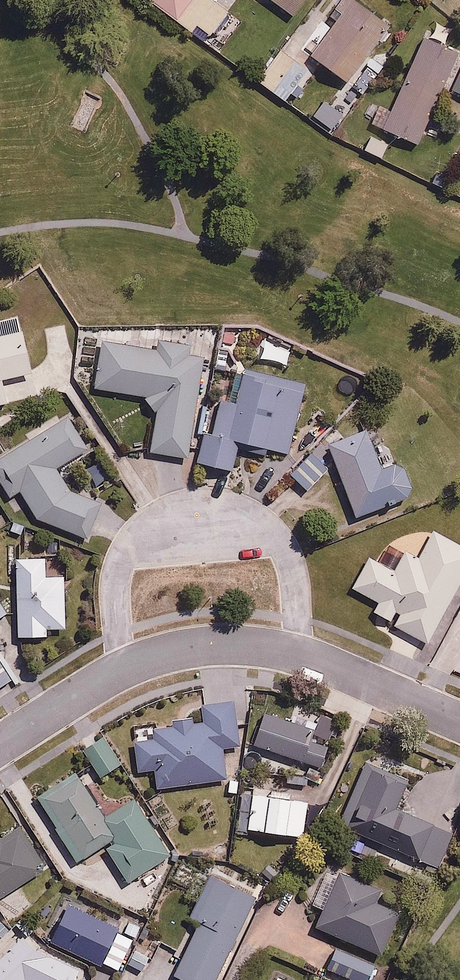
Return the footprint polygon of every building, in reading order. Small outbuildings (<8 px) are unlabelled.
[(196,0),(151,0),(180,22),(196,0)] [(180,22),(192,31),(198,23),(212,35),(230,12),(214,0),(196,0),(180,22)] [(294,14),(305,0),(275,0),(294,14)] [(363,0),(347,0),(310,51),(351,80),(392,21),(363,0)] [(424,35),(384,128),(420,144),(459,51),(424,35)] [(310,68),(282,49),(261,79),(288,98),(310,68)] [(350,100),(340,93),(323,119),(333,126),(350,100)] [(9,402),(3,377),(34,370),(32,361),(42,358),(37,336),(26,338),(19,309),(0,314),(0,404),(9,402)] [(99,385),(141,391),(158,416),(153,451),(192,457),(206,356),(190,354),(191,344),(160,340),(158,349),(105,341),(99,385)] [(291,349),(265,343),(261,357),(287,364),(291,349)] [(306,386),(243,369),(234,402),(216,397),(199,462),(229,469),(237,438),(289,451),(306,386)] [(0,453),(0,475),(11,494),(20,489),(37,516),(86,535),(99,502),(71,491),(54,464),(86,446),(68,414),(0,453)] [(384,467),(370,429),(330,443),(356,516),(414,494),(402,461),(384,467)] [(328,470),(313,454),(293,473),(308,488),(328,470)] [(102,460),(87,470),(97,483),(112,473),(102,460)] [(434,532),(419,559),(405,552),(395,571),(369,557),(353,588),(380,602),(374,613),(430,642),(459,584),(459,545),(434,532)] [(49,625),(68,624),(67,574),(45,574),(45,556),(17,557),(18,635),(49,634),(49,625)] [(15,677),(0,653),(0,687),(15,677)] [(201,720),(156,727),(158,740),(136,743),(140,770),(155,767),(158,787),(228,776),(224,746),(242,744),(235,698),(198,703),(201,720)] [(315,728),(266,711),(255,743),(322,766),(330,744),(312,738),(315,728)] [(105,737),(85,749),(101,776),(121,764),(105,737)] [(410,780),(371,764),(345,828),(440,867),(455,830),(399,808),(410,780)] [(77,772),(38,797),(79,860),(104,844),(129,882),(172,854),(135,797),(105,816),(77,772)] [(308,799),(253,794),(250,828),(305,833),(308,799)] [(47,868),(19,823),(0,835),(0,897),(47,868)] [(279,857),(248,841),(236,864),(267,879),(279,857)] [(379,885),(330,862),(313,900),(326,906),(318,924),(383,955),(403,912),(373,898),(379,885)] [(212,875),(192,914),(202,919),(171,979),(213,979),(255,897),(212,875)] [(135,935),(71,903),(53,940),(117,972),(135,935)] [(155,949),(140,941),(127,966),(142,974),(155,949)] [(339,951),(330,971),(351,979),(370,979),(376,966),(339,951)]
